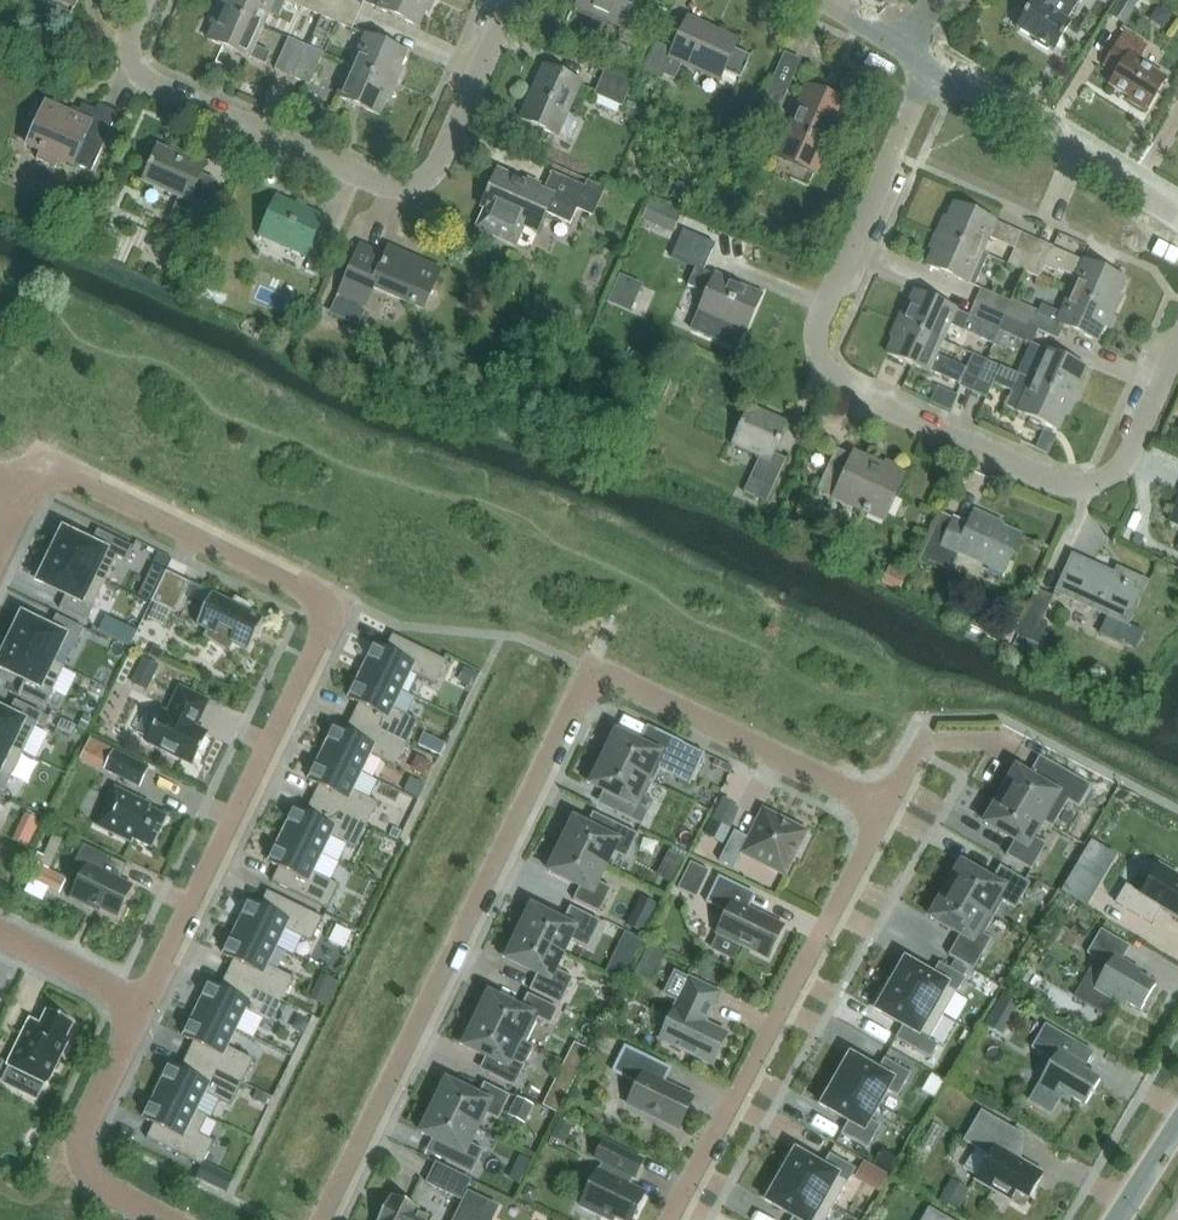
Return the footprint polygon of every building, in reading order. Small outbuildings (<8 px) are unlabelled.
[(79,0),(36,0),(72,16),(79,0)] [(263,27),(269,14),(275,17),(282,0),(221,0),(218,7),(263,27)] [(327,3),(321,0),(283,0),(320,17),(327,3)] [(434,0),(333,0),(331,4),(356,15),(362,2),(418,27),(425,11),(428,13),(434,0)] [(653,1),(650,0),(580,0),(575,10),(620,31),(623,25),(638,32),(653,1)] [(1031,1),(1032,2),(1016,28),(1054,52),(1072,24),(1066,20),(1078,0),(1032,0),(1031,1)] [(1122,24),(1138,0),(1120,0),(1110,17),(1122,24)] [(356,15),(331,4),(327,3),(320,17),(350,30),(356,15)] [(254,47),(263,27),(218,7),(211,23),(214,24),(208,40),(266,65),(271,54),(254,47)] [(734,49),(736,43),(707,30),(708,28),(688,19),(674,51),(657,43),(644,71),(662,80),(664,75),(675,79),(682,63),(720,80),(724,71),(741,79),(751,57),(734,49)] [(1148,109),(1166,79),(1145,66),(1147,63),(1139,58),(1147,46),(1125,33),(1104,66),(1117,74),(1110,86),(1129,98),(1128,101),(1143,110),(1145,108),(1148,109)] [(400,69),(407,53),(365,35),(351,66),(396,86),(403,70),(400,69)] [(293,78),(307,47),(291,39),(287,37),(272,69),(293,78)] [(307,47),(293,78),(307,85),(322,54),(309,48),(307,47)] [(389,101),(396,86),(351,66),(338,97),(379,115),(386,100),(389,101)] [(567,114),(581,83),(544,66),(520,119),(570,141),(580,119),(567,114)] [(631,82),(603,70),(592,95),(620,107),(631,82)] [(789,88),(772,80),(755,121),(772,128),(789,88)] [(848,111),(849,110),(795,86),(794,88),(805,92),(779,152),(774,150),(773,151),(822,172),(822,171),(817,168),(843,108),(848,111)] [(92,172),(118,113),(99,105),(96,111),(82,105),(77,117),(44,103),(26,144),(40,151),(36,160),(56,168),(60,159),(74,165),(74,164),(92,172)] [(205,206),(215,182),(201,175),(206,165),(188,157),(186,161),(158,148),(143,182),(177,196),(166,220),(197,233),(208,207),(205,206)] [(576,208),(590,214),(589,217),(590,217),(603,189),(586,182),(586,183),(588,184),(586,189),(550,173),(550,174),(552,175),(544,193),(498,172),(482,207),(486,209),(478,228),(515,245),(524,226),(537,232),(545,214),(569,225),(576,208)] [(678,182),(671,197),(684,203),(691,188),(678,182)] [(712,198),(697,191),(689,209),(705,216),(712,198)] [(320,266),(332,239),(316,232),(324,215),(278,195),(259,239),(320,266)] [(680,215),(648,200),(639,219),(671,234),(680,215)] [(973,209),(972,212),(954,204),(947,219),(944,218),(937,233),(982,253),(989,238),(1015,250),(1008,265),(1026,273),(1040,242),(1021,233),(1021,234),(995,222),(980,215),(981,213),(973,209)] [(989,256),(982,253),(937,233),(930,249),(933,250),(927,266),(975,287),(989,256)] [(698,316),(702,318),(696,332),(735,350),(742,336),(743,336),(763,292),(717,272),(716,277),(702,270),(704,266),(706,267),(713,250),(679,236),(672,252),(681,256),(676,269),(690,276),(685,285),(707,296),(698,316)] [(1070,292),(1115,312),(1122,296),(1119,295),(1125,280),(1084,261),(1084,262),(1053,248),(1040,242),(1026,273),(1040,279),(1045,267),(1075,281),(1070,292)] [(441,271),(389,249),(386,257),(361,247),(338,300),(363,311),(373,288),(423,310),(441,271)] [(1006,317),(1013,300),(1011,302),(981,289),(975,303),(1006,317)] [(956,311),(937,302),(915,292),(908,308),(905,306),(898,322),(942,341),(950,324),(956,311)] [(1108,328),(1115,312),(1070,292),(1061,313),(1041,305),(1038,311),(1036,315),(1063,326),(1098,342),(1105,326),(1108,328)] [(1057,339),(1063,326),(1036,315),(1038,311),(1013,300),(1006,317),(1037,331),(1057,339)] [(1000,331),(1006,317),(975,303),(969,316),(956,311),(950,324),(994,344),(999,331),(1000,331)] [(1031,345),(1037,331),(1006,317),(1000,331),(1031,345)] [(935,357),(942,341),(898,322),(891,337),(894,339),(887,354),(928,372),(929,370),(971,389),(970,391),(973,392),(986,361),(970,354),(964,369),(935,357)] [(1079,384),(1086,368),(1044,350),(1031,381),(1075,401),(1082,385),(1079,384)] [(1031,381),(986,361),(973,392),(985,398),(991,383),(1010,391),(1003,406),(1058,430),(1065,415),(1068,416),(1075,401),(1031,381)] [(774,454),(788,423),(748,406),(731,444),(759,457),(743,493),(766,503),(786,460),(774,454)] [(905,476),(853,452),(850,459),(835,452),(817,491),(832,498),(831,500),(883,524),(905,476)] [(1169,523),(1177,527),(1177,504),(1169,523)] [(921,558),(919,563),(927,567),(930,562),(933,564),(938,553),(953,560),(958,551),(960,552),(1004,572),(1021,536),(991,523),(992,520),(974,512),(968,525),(954,519),(942,514),(921,558)] [(63,530),(50,556),(105,583),(118,558),(127,562),(134,548),(97,531),(92,542),(91,544),(63,530)] [(170,560),(157,554),(153,563),(166,569),(170,560)] [(1129,625),(1148,583),(1128,574),(1126,580),(1071,555),(1054,592),(1105,614),(1098,630),(1121,640),(1128,624),(1129,625)] [(50,556),(38,583),(66,596),(65,598),(59,609),(87,623),(94,608),(93,608),(105,583),(50,556)] [(891,564),(882,583),(901,592),(910,573),(891,564)] [(166,572),(151,603),(175,614),(190,584),(166,572)] [(1051,597),(1034,589),(1021,617),(1013,635),(1035,645),(1045,623),(1040,620),(1051,597)] [(230,604),(211,594),(196,625),(208,630),(203,637),(228,655),(234,643),(249,650),(254,639),(258,640),(262,633),(258,631),(264,620),(249,613),(252,606),(235,598),(230,604)] [(1009,643),(1013,635),(1021,617),(1003,608),(991,634),(1009,643)] [(22,615),(9,641),(64,668),(64,667),(63,666),(54,662),(66,638),(77,643),(84,629),(56,616),(51,627),(50,629),(22,615)] [(100,632),(129,646),(136,632),(107,618),(100,632)] [(362,672),(401,691),(410,673),(436,686),(448,662),(393,635),(386,649),(375,645),(362,672)] [(77,643),(66,638),(54,662),(63,666),(64,667),(77,643)] [(0,660),(0,669),(25,681),(24,683),(18,694),(46,707),(53,694),(52,693),(64,668),(9,641),(0,660)] [(143,658),(137,671),(153,679),(159,666),(143,658)] [(475,674),(464,669),(457,683),(468,689),(475,674)] [(352,718),(407,745),(419,722),(407,716),(416,699),(401,692),(401,691),(362,672),(349,699),(359,704),(352,718)] [(162,712),(147,743),(193,765),(208,735),(193,727),(197,718),(199,719),(208,702),(180,688),(167,715),(162,712)] [(23,753),(35,728),(36,728),(42,714),(15,701),(10,712),(9,714),(0,710),(0,742),(23,753)] [(84,715),(79,725),(86,729),(91,718),(84,715)] [(396,768),(407,745),(352,718),(345,732),(335,727),(322,754),(361,773),(370,755),(396,768)] [(74,727),(62,721),(58,729),(71,735),(74,727)] [(688,784),(703,752),(654,730),(646,747),(611,730),(604,745),(609,747),(603,758),(652,783),(659,770),(688,784)] [(446,745),(435,739),(429,751),(440,756),(446,745)] [(4,793),(11,779),(10,778),(23,753),(0,742),(0,790),(4,793)] [(113,750),(103,771),(140,789),(150,768),(113,750)] [(361,773),(322,754),(309,781),(319,786),(312,800),(367,827),(379,804),(353,791),(361,773)] [(410,769),(424,776),(430,762),(417,756),(410,769)] [(640,807),(652,783),(603,758),(597,770),(593,768),(586,783),(622,800),(615,813),(641,826),(648,811),(640,807)] [(729,774),(732,767),(716,759),(712,766),(729,774)] [(1043,821),(1042,822),(1052,828),(1068,801),(1079,807),(1091,786),(1045,759),(1033,779),(1012,767),(1003,782),(1007,784),(1000,796),(1043,821)] [(132,844),(134,840),(152,849),(167,818),(150,809),(152,806),(115,788),(107,804),(110,806),(104,819),(100,817),(96,826),(132,844)] [(1033,838),(1042,822),(1043,821),(1000,796),(984,824),(1014,841),(1006,856),(1031,870),(1046,845),(1033,838)] [(739,806),(721,797),(709,821),(727,830),(739,806)] [(282,836),(321,855),(330,837),(356,850),(367,827),(312,800),(305,813),(295,809),(282,836)] [(734,831),(719,861),(734,869),(742,854),(784,876),(797,852),(800,854),(809,837),(804,835),(806,832),(763,810),(749,838),(734,831)] [(34,835),(40,822),(26,815),(20,828),(34,835)] [(561,846),(605,867),(612,852),(625,858),(637,834),(611,821),(604,835),(569,818),(562,832),(566,834),(561,846)] [(279,868),(272,883),(327,909),(339,885),(313,872),(321,855),(282,836),(269,863),(279,868)] [(128,866),(83,844),(75,861),(85,866),(70,898),(91,908),(92,905),(119,918),(133,887),(120,881),(128,866)] [(598,883),(605,867),(561,846),(548,872),(579,887),(573,900),(599,913),(611,889),(598,883)] [(670,851),(664,862),(679,870),(685,859),(670,851)] [(708,871),(689,862),(675,889),(694,898),(708,871)] [(945,891),(993,919),(1003,902),(1016,909),(1030,884),(999,866),(991,881),(957,862),(948,877),(952,879),(945,891)] [(58,875),(35,864),(27,880),(50,891),(58,875)] [(1116,904),(1151,924),(1160,909),(1177,919),(1177,885),(1177,883),(1177,877),(1158,865),(1140,895),(1126,887),(1116,904)] [(752,893),(719,876),(706,903),(727,913),(717,933),(768,958),(783,927),(744,908),(752,893)] [(10,889),(0,884),(0,906),(1,907),(10,889)] [(993,919),(945,891),(930,919),(960,936),(949,956),(973,970),(990,939),(984,936),(993,919)] [(250,901),(237,929),(276,948),(285,930),(302,938),(311,942),(322,918),(267,892),(260,906),(250,901)] [(518,933),(563,954),(570,940),(587,948),(600,922),(570,907),(562,922),(526,905),(519,919),(524,921),(518,933)] [(633,917),(627,929),(645,938),(651,926),(638,919),(633,917)] [(237,929),(224,956),(234,961),(227,974),(282,1001),(293,978),(267,965),(276,948),(237,929)] [(1096,960),(1074,997),(1106,1016),(1115,1000),(1126,1007),(1128,1003),(1140,1011),(1155,986),(1139,976),(1141,972),(1120,960),(1128,946),(1099,929),(1084,953),(1096,960)] [(284,932),(276,948),(293,957),(302,938),(285,930),(284,932)] [(555,970),(563,954),(518,933),(512,945),(508,943),(501,957),(537,975),(529,990),(560,1005),(572,978),(555,970)] [(625,933),(616,952),(633,960),(642,941),(625,933)] [(648,946),(643,956),(660,965),(665,954),(648,946)] [(939,963),(932,976),(905,960),(890,986),(943,1016),(966,978),(939,963)] [(722,978),(704,970),(701,979),(718,987),(722,978)] [(705,1024),(719,993),(674,971),(662,996),(681,1005),(663,1042),(712,1065),(727,1034),(705,1024)] [(210,983),(197,1010),(236,1029),(245,1012),(262,1020),(271,1024),(282,1001),(227,974),(220,988),(210,983)] [(337,984),(319,975),(316,983),(333,992),(334,992),(337,984)] [(876,1011),(903,1026),(896,1039),(930,1059),(938,1046),(929,1041),(943,1016),(890,986),(876,1011)] [(1004,993),(994,1010),(1012,1020),(1022,1004),(1004,993)] [(525,1044),(526,1043),(538,1018),(550,1024),(557,1009),(527,994),(520,1009),(488,994),(476,1020),(525,1044)] [(197,1010),(184,1038),(194,1042),(187,1056),(242,1083),(253,1060),(227,1047),(236,1029),(197,1010)] [(39,1026),(29,1022),(8,1065),(47,1084),(68,1041),(65,1040),(73,1024),(47,1011),(39,1026)] [(309,1024),(298,1019),(292,1030),(304,1035),(309,1024)] [(533,1047),(526,1043),(525,1044),(476,1020),(470,1032),(465,1030),(458,1044),(494,1062),(488,1075),(514,1087),(533,1047)] [(1044,1024),(1029,1048),(1051,1061),(1039,1083),(1041,1084),(1030,1103),(1051,1116),(1063,1097),(1070,1102),(1072,1098),(1085,1105),(1099,1080),(1083,1071),(1085,1067),(1064,1055),(1073,1041),(1044,1024)] [(679,1129),(693,1099),(663,1084),(670,1069),(625,1047),(612,1072),(637,1084),(627,1104),(679,1129)] [(170,1065),(157,1092),(196,1111),(205,1093),(220,1101),(231,1106),(242,1083),(187,1056),(180,1070),(170,1065)] [(850,1056),(836,1081),(878,1105),(887,1091),(897,1097),(911,1074),(884,1059),(877,1071),(850,1056)] [(579,1070),(564,1063),(550,1091),(565,1099),(579,1070)] [(433,1107),(477,1129),(485,1114),(498,1120),(509,1096),(483,1083),(477,1096),(446,1081),(433,1107)] [(870,1120),(878,1105),(836,1081),(821,1106),(848,1122),(841,1134),(867,1149),(881,1126),(870,1120)] [(205,1093),(196,1111),(207,1117),(211,1119),(220,1101),(205,1093)] [(269,1099),(257,1093),(253,1101),(265,1107),(269,1099)] [(153,1127),(146,1141),(201,1168),(203,1164),(213,1144),(187,1132),(195,1114),(156,1095),(143,1122),(153,1127)] [(532,1105),(514,1096),(505,1115),(522,1124),(532,1105)] [(470,1144),(477,1129),(433,1107),(420,1133),(452,1149),(445,1162),(471,1175),(483,1151),(470,1144)] [(1015,1193),(1028,1200),(1043,1175),(1002,1151),(1015,1130),(981,1111),(963,1141),(988,1156),(975,1180),(1011,1201),(1015,1193)] [(564,1144),(572,1126),(558,1119),(549,1138),(564,1144)] [(620,1219),(632,1219),(645,1194),(630,1187),(643,1161),(604,1142),(595,1160),(601,1163),(580,1206),(609,1219),(612,1219),(614,1217),(620,1219)] [(822,1167),(795,1151),(781,1177),(834,1207),(847,1183),(848,1183),(856,1170),(829,1154),(822,1167)] [(897,1158),(883,1151),(875,1166),(888,1174),(897,1158)] [(515,1166),(526,1172),(532,1159),(521,1154),(515,1166)] [(201,1168),(196,1177),(227,1192),(233,1179),(215,1170),(203,1164),(201,1168)] [(426,1184),(461,1201),(471,1181),(436,1164),(426,1184)] [(834,1207),(781,1177),(766,1202),(793,1217),(791,1219),(826,1219),(834,1207)] [(967,1190),(948,1179),(936,1201),(954,1212),(967,1190)] [(504,1203),(507,1192),(475,1183),(472,1193),(504,1203)] [(488,1201),(467,1191),(453,1219),(479,1219),(488,1201)] [(393,1196),(391,1200),(389,1199),(378,1219),(432,1219),(417,1213),(419,1209),(393,1196)] [(929,1208),(922,1219),(950,1219),(929,1208)]
